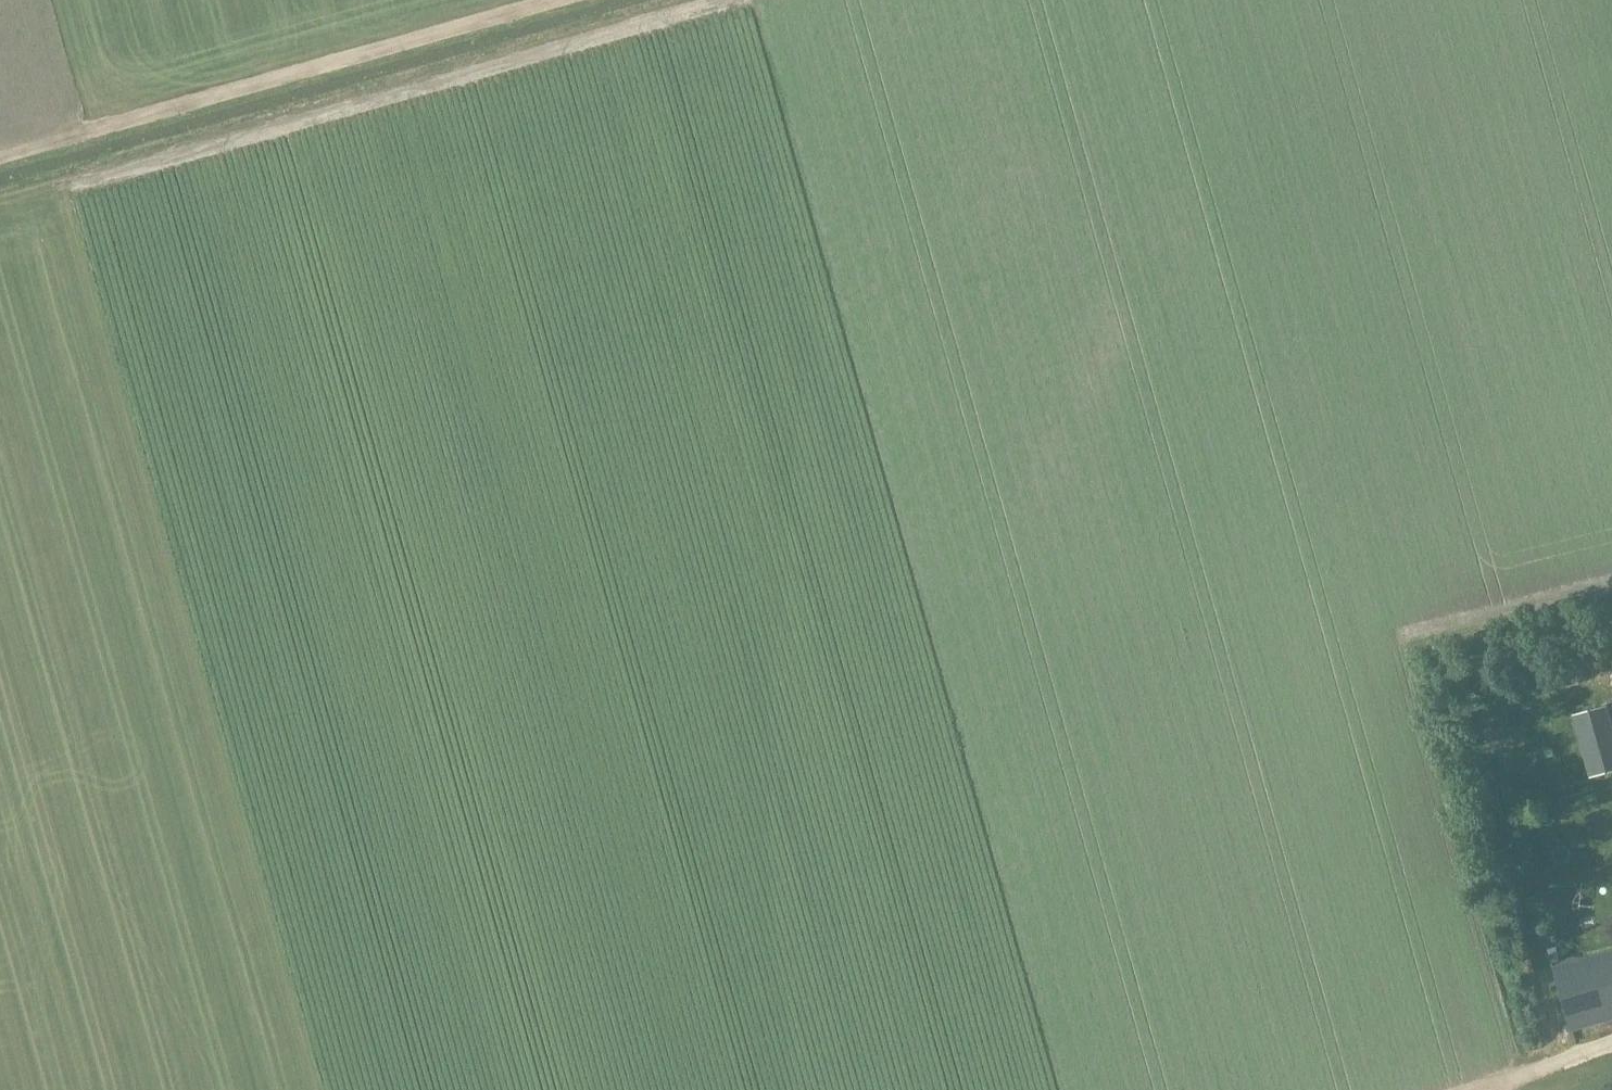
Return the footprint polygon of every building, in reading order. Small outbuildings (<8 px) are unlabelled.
[(1588,778),(1611,772),(1611,725),(1606,705),(1571,714),(1588,778)] [(1611,1019),(1611,949),(1551,966),(1570,1031),(1611,1019)]
